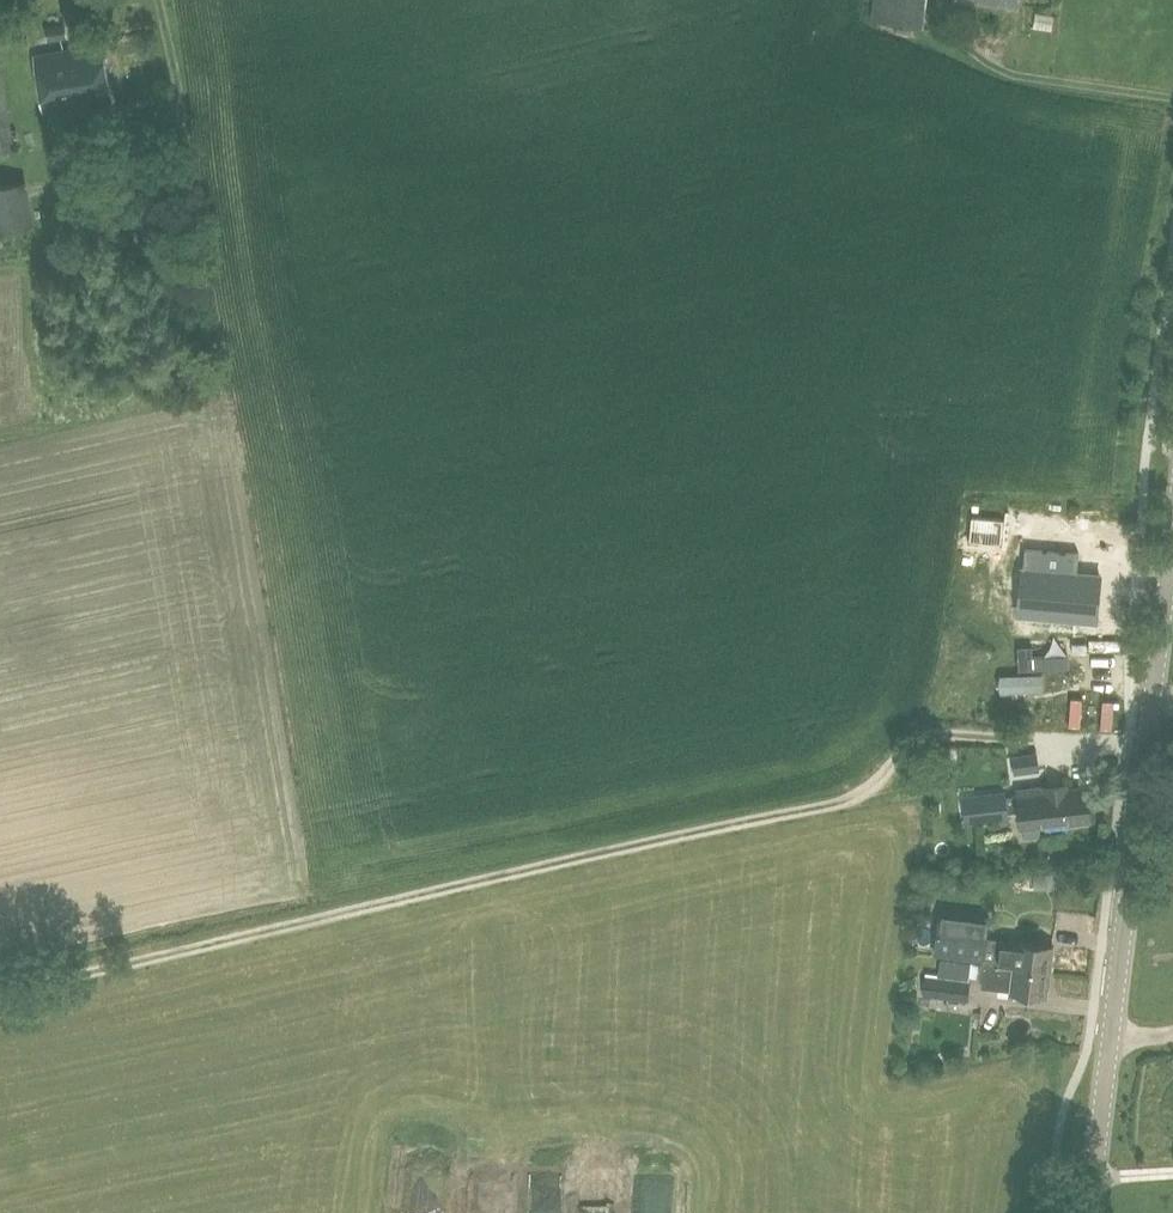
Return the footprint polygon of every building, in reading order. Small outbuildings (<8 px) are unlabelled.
[(885,16),(933,13),(932,0),(884,0),(885,16)] [(1020,0),(959,0),(1019,9),(1020,0)] [(47,40),(66,37),(64,26),(45,29),(47,40)] [(113,100),(104,44),(36,54),(44,110),(113,100)] [(0,70),(0,151),(15,149),(0,70)] [(36,214),(34,177),(0,180),(0,216),(36,214)] [(970,514),(968,539),(1001,542),(1003,516),(970,514)] [(1053,609),(1097,613),(1097,606),(1100,575),(1077,573),(1079,552),(1024,547),(1021,587),(1054,591),(1053,609)] [(1013,753),(1015,772),(1040,769),(1037,750),(1013,753)] [(1088,786),(1066,789),(1066,782),(1041,784),(1042,786),(1018,788),(1019,793),(1006,794),(1006,790),(976,793),(979,819),(1008,816),(1008,810),(1020,808),(1022,825),(1092,818),(1088,786)] [(1034,873),(1034,886),(1053,886),(1053,873),(1034,873)] [(944,909),(937,955),(980,961),(981,960),(1053,970),(1056,945),(990,936),(993,916),(944,909)] [(1049,995),(1053,970),(981,960),(980,961),(978,979),(982,980),(981,986),(1049,995)] [(972,965),(942,961),(940,977),(928,976),(926,992),(968,998),(972,965)] [(569,1194),(568,1180),(543,1182),(544,1196),(569,1194)] [(513,1190),(492,1190),(491,1212),(512,1212),(513,1190)]
